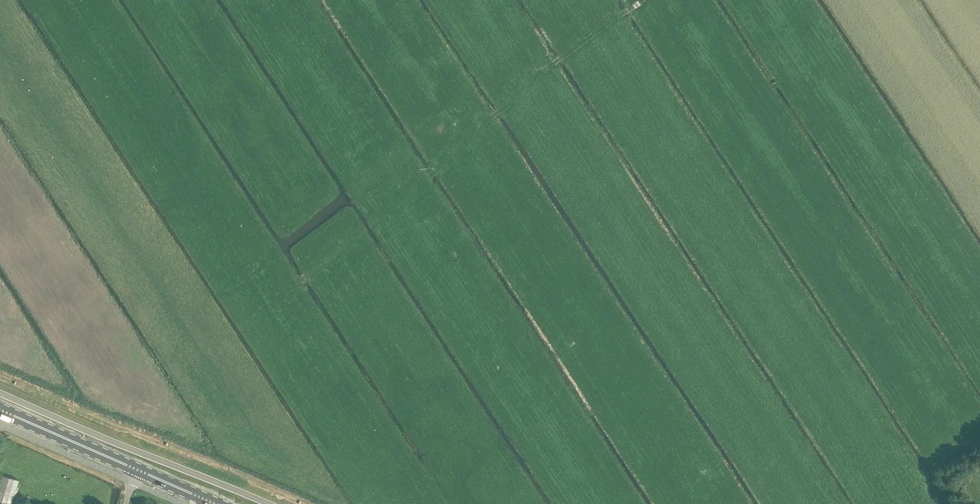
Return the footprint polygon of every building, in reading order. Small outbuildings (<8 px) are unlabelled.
[(18,479),(0,474),(0,499),(11,502),(18,479)]
